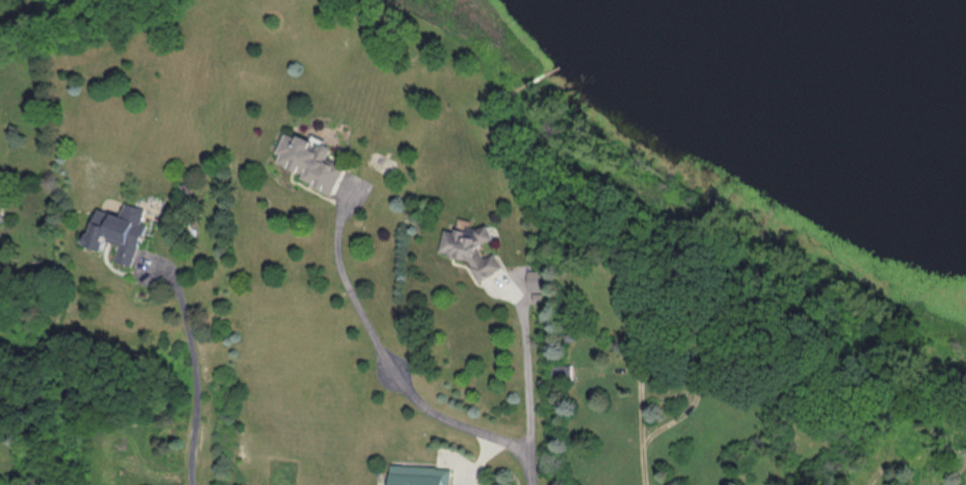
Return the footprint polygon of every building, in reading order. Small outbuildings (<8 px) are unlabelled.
[(331,196),(345,168),(327,159),(331,152),(288,131),(271,166),(331,196)] [(132,267),(144,225),(97,211),(90,235),(120,244),(115,262),(132,267)] [(449,256),(461,250),(476,283),(505,270),(498,254),(485,259),(479,247),(494,240),(485,221),(442,241),(449,256)] [(551,365),(551,380),(572,380),(572,365),(551,365)] [(442,484),(451,484),(452,467),(390,466),(390,484),(442,484)]
